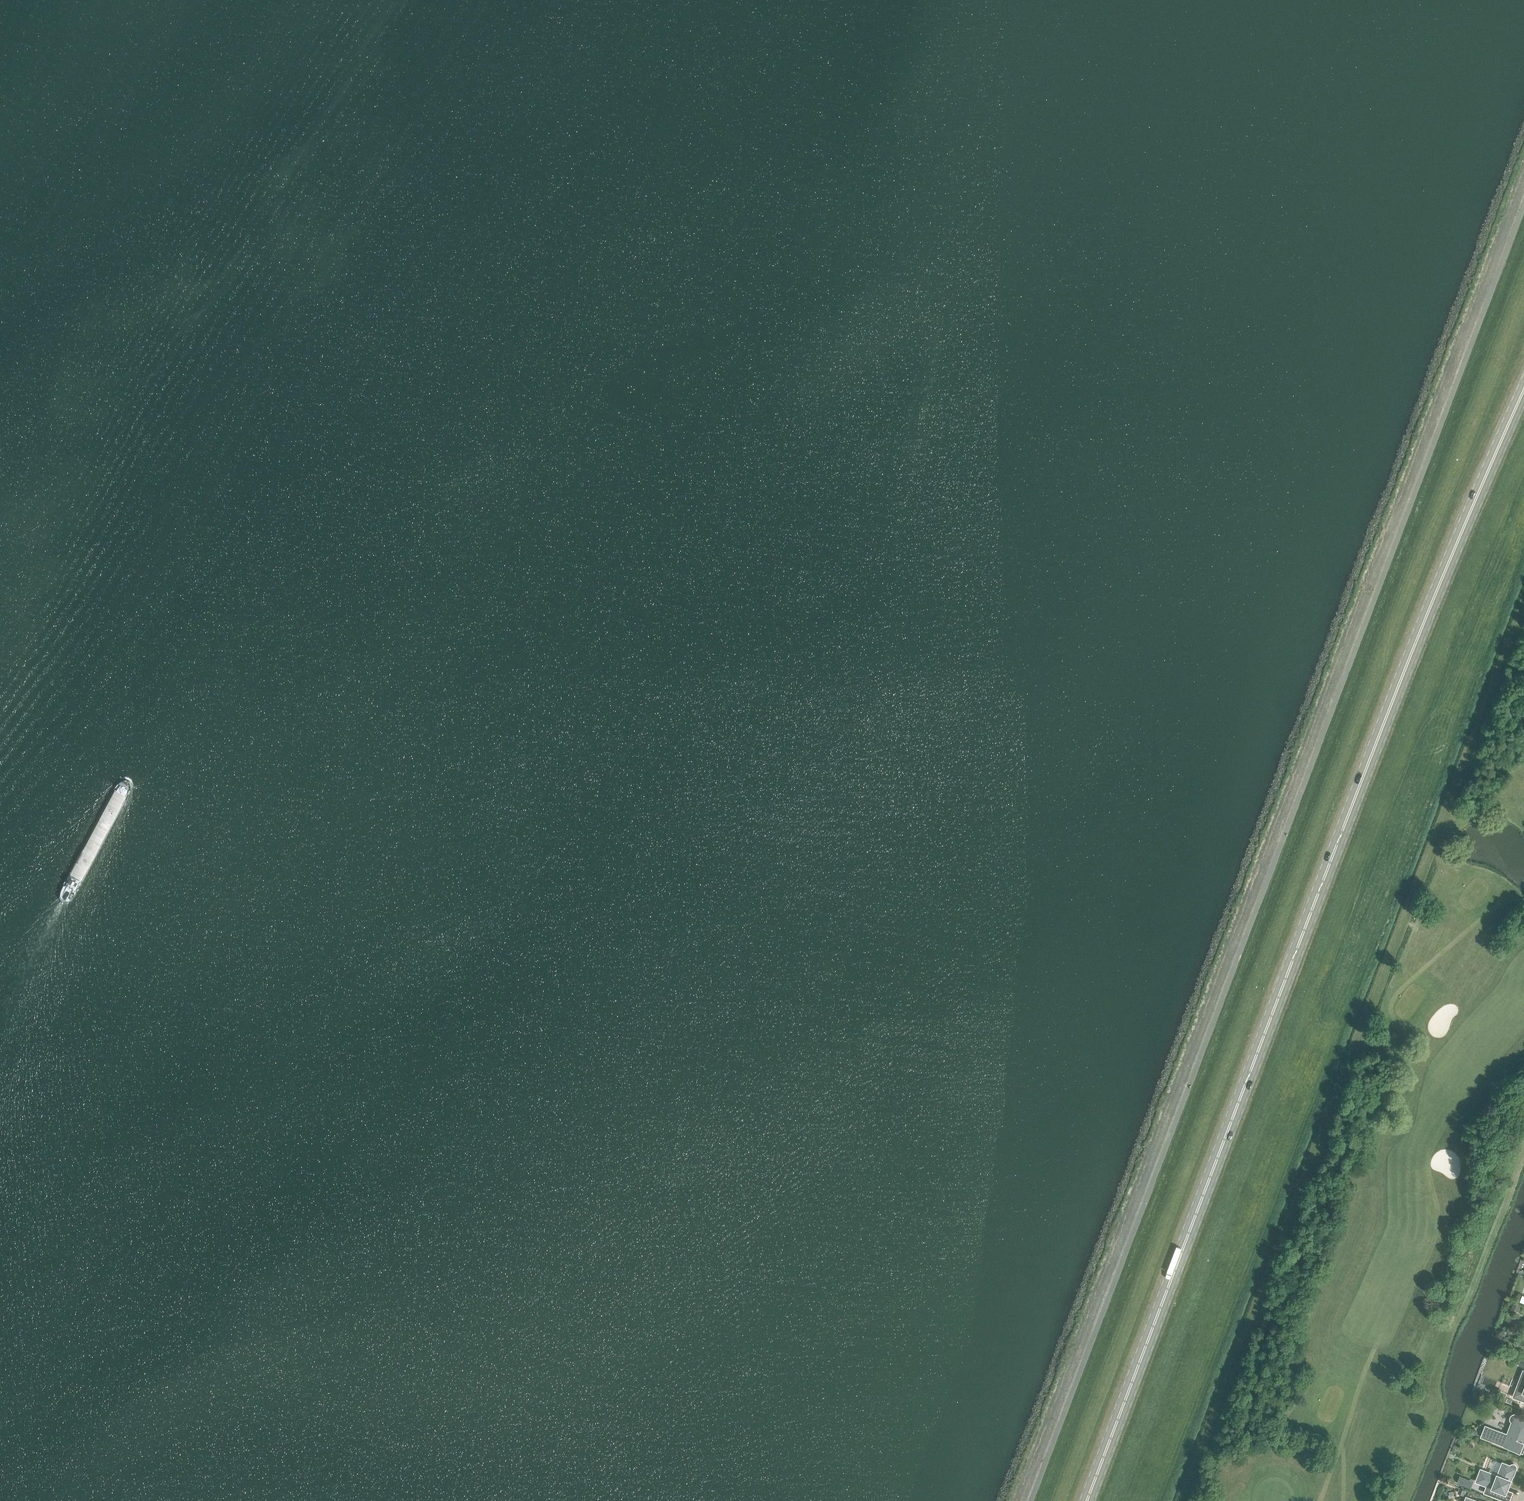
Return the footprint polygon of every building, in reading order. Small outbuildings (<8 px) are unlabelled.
[(1513,1303),(1511,1309),(1519,1311),(1521,1305),(1513,1303)] [(1514,1396),(1523,1400),(1523,1371),(1514,1396)] [(1523,1419),(1523,1417),(1516,1414),(1514,1414),(1512,1414),(1511,1416),(1510,1418),(1510,1420),(1511,1422),(1513,1423),(1508,1434),(1485,1426),(1481,1437),(1519,1451),(1523,1439),(1523,1419)] [(1474,1428),(1471,1428),(1469,1430),(1469,1434),(1472,1436),(1475,1436),(1477,1433),(1477,1430),(1474,1428)] [(1485,1492),(1501,1498),(1504,1491),(1505,1492),(1507,1485),(1508,1486),(1512,1475),(1514,1475),(1516,1468),(1516,1467),(1516,1465),(1514,1464),(1512,1464),(1511,1464),(1510,1466),(1503,1463),(1498,1476),(1481,1470),(1477,1481),(1488,1485),(1485,1492)] [(1460,1476),(1458,1483),(1464,1485),(1467,1478),(1460,1476)]
